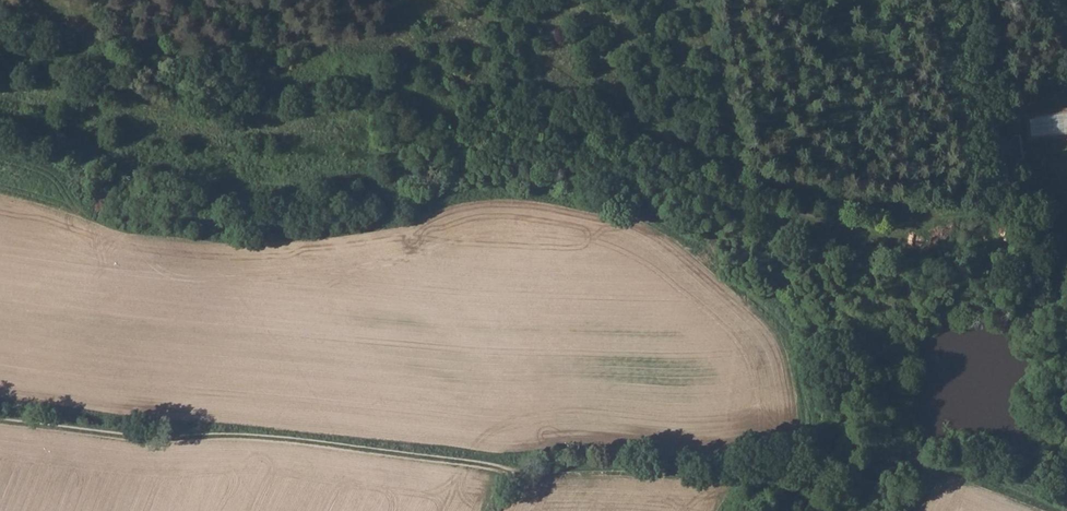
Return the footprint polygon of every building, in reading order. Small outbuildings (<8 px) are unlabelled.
[(993,168),(1024,164),(1021,134),(989,139),(993,168)]
